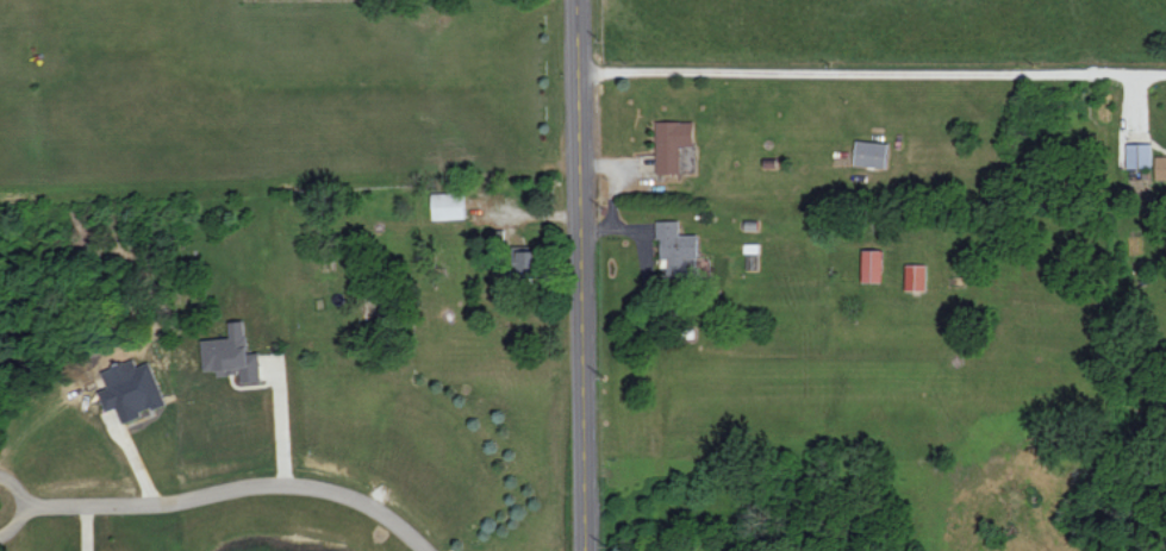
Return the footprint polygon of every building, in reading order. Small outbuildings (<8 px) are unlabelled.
[(681,174),(680,146),(694,145),(694,121),(656,121),(657,174),(681,174)] [(888,142),(856,141),(855,166),(887,167),(888,142)] [(1127,143),(1127,167),(1151,168),(1151,143),(1127,143)] [(1157,179),(1165,179),(1165,156),(1156,156),(1157,179)] [(465,218),(464,192),(432,193),(433,219),(465,218)] [(679,220),(657,220),(657,239),(661,239),(662,258),(668,258),(668,275),(688,274),(688,258),(698,258),(698,234),(680,235),(679,220)] [(863,282),(883,282),(883,250),(864,249),(863,282)] [(538,252),(508,251),(507,279),(536,280),(538,252)] [(926,264),(906,265),(906,290),(927,290),(926,264)] [(202,339),(204,370),(218,369),(218,375),(242,373),(242,382),(263,380),(261,352),(248,353),(246,320),(229,322),(230,337),(202,339)] [(167,404),(151,361),(138,366),(135,358),(101,371),(108,389),(100,392),(107,411),(117,407),(123,423),(143,416),(142,413),(167,404)]
